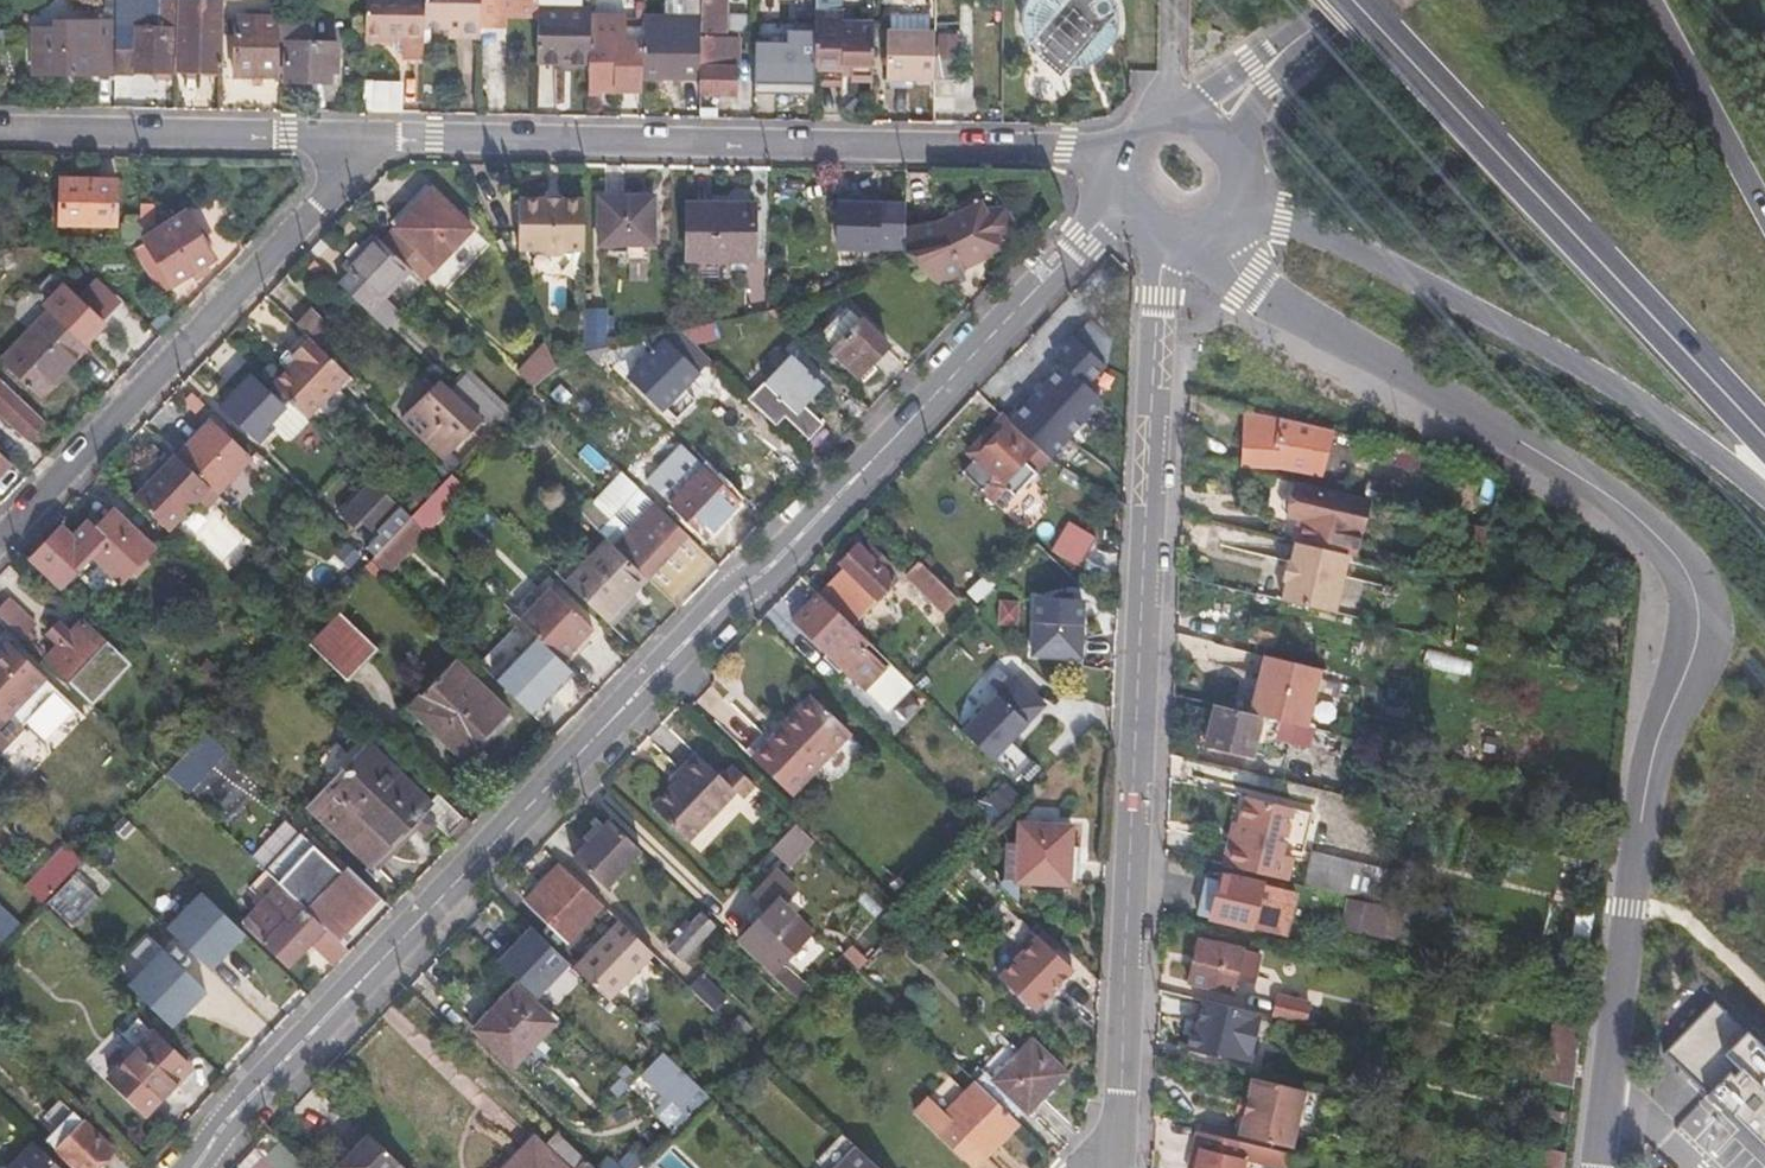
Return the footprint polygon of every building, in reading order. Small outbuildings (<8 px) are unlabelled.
[(120,0),(109,0),(108,22),(115,22),(119,22),(120,0)] [(119,22),(119,30),(139,31),(140,0),(120,0),(119,22)] [(204,20),(226,22),(226,0),(204,0),(204,20)] [(365,37),(403,38),(403,57),(422,57),(423,24),(423,0),(366,0),(365,37)] [(423,24),(450,24),(458,25),(458,33),(480,35),(480,24),(480,0),(423,0),(423,24)] [(480,24),(498,23),(499,12),(506,12),(538,13),(538,5),(538,0),(480,0),(480,24)] [(702,77),(702,91),(742,92),(743,34),(727,33),(727,0),(703,0),(703,19),(702,77)] [(1023,8),(1024,28),(1031,43),(1043,55),(1062,62),(1082,62),(1097,55),(1111,41),(1118,22),(1117,2),(1116,0),(1026,0),(1023,8)] [(139,31),(119,30),(118,69),(156,70),(155,78),(172,79),(175,32),(178,32),(178,2),(157,2),(157,31),(139,31)] [(538,13),(538,60),(592,63),(592,14),(592,5),(538,5),(538,13)] [(816,24),(816,62),(844,64),(843,78),(873,79),(874,20),(845,18),(845,7),(818,5),(816,24)] [(592,14),(592,63),(592,89),(642,90),(643,76),(643,27),(628,26),(627,15),(592,14)] [(627,15),(628,26),(643,27),(643,18),(643,15),(627,15)] [(643,27),(643,76),(702,77),(703,19),(643,18),(643,27)] [(238,19),(236,74),(281,75),(282,20),(238,19)] [(37,27),(36,73),(114,74),(115,22),(108,22),(60,21),(59,28),(37,27)] [(290,43),(289,81),(334,81),(334,64),(342,64),(343,44),(319,44),(319,22),(285,21),(285,43),(290,43)] [(458,25),(450,24),(449,33),(458,33),(458,25)] [(760,40),(759,88),(815,89),(816,77),(816,62),(816,24),(797,24),(796,33),(786,33),(785,40),(760,40)] [(888,28),(887,79),(934,80),(935,60),(936,30),(888,28)] [(183,45),(181,72),(225,73),(225,35),(201,34),(200,45),(183,45)] [(934,80),(934,97),(958,98),(959,62),(935,60),(934,80)] [(816,62),(816,77),(843,78),(844,64),(816,62)] [(364,80),(364,111),(372,111),(373,81),(364,80)] [(373,81),(372,111),(395,111),(396,82),(373,81)] [(66,177),(64,221),(119,222),(120,179),(66,177)] [(399,226),(442,265),(476,227),(434,189),(399,226)] [(602,193),(603,240),(658,240),(657,194),(602,193)] [(847,195),(845,244),(907,246),(907,240),(908,235),(909,203),(885,203),(884,196),(847,195)] [(527,198),(525,258),(529,268),(588,271),(589,199),(567,199),(566,203),(551,203),(551,199),(527,198)] [(923,232),(908,235),(907,240),(907,246),(907,255),(937,283),(968,266),(965,261),(1002,240),(999,235),(1009,219),(1001,206),(982,206),(980,201),(923,232)] [(690,202),(691,275),(720,277),(720,259),(757,260),(757,202),(690,202)] [(153,243),(142,250),(165,287),(193,271),(196,277),(211,267),(209,262),(216,258),(189,213),(149,236),(153,243)] [(128,223),(125,238),(144,237),(144,223),(128,223)] [(376,232),(346,264),(352,271),(342,281),(387,325),(400,312),(385,296),(413,267),(376,232)] [(54,308),(7,357),(43,392),(91,343),(89,341),(107,322),(68,284),(50,303),(54,308)] [(296,320),(312,335),(327,350),(341,336),(310,306),(296,320)] [(591,308),(590,340),(607,340),(608,308),(591,308)] [(819,339),(860,377),(887,348),(846,310),(819,339)] [(1078,337),(1103,359),(1112,339),(1093,321),(1078,337)] [(662,334),(626,372),(658,403),(690,369),(682,360),(694,347),(678,330),(662,334)] [(277,383),(309,413),(350,371),(327,350),(312,335),(296,353),(300,358),(290,369),(277,383)] [(644,337),(587,350),(596,359),(644,348),(644,337)] [(1067,367),(1014,422),(1049,455),(1051,457),(1104,403),(1103,359),(1078,337),(1058,358),(1067,367)] [(534,385),(560,364),(544,345),(519,366),(534,385)] [(682,360),(690,369),(704,356),(694,347),(682,360)] [(296,353),(285,363),(290,369),(300,358),(296,353)] [(793,357),(751,401),(776,425),(783,419),(808,442),(824,426),(806,409),(825,387),(793,357)] [(1,407),(32,436),(49,420),(0,374),(0,408),(1,407)] [(293,433),(311,415),(309,413),(277,383),(269,390),(253,374),(225,403),(250,429),(251,428),(262,417),(267,421),(270,418),(287,434),(293,433)] [(454,391),(495,431),(514,412),(496,395),(490,400),(467,378),(454,391)] [(443,380),(409,417),(448,453),(473,427),(486,440),(495,431),(454,391),(443,380)] [(1006,414),(971,453),(978,460),(1014,422),(1006,414)] [(1248,414),(1246,463),(1279,466),(1323,476),(1333,432),(1282,418),(1248,414)] [(251,428),(259,436),(270,425),(267,421),(262,417),(251,428)] [(214,418),(178,454),(213,488),(219,494),(254,456),(214,418)] [(1014,422),(978,460),(966,472),(1003,508),(1051,457),(1049,455),(1014,422)] [(1405,448),(1400,466),(1416,470),(1420,451),(1405,448)] [(13,462),(0,450),(0,476),(13,462)] [(154,479),(135,497),(172,532),(213,488),(178,454),(174,450),(160,466),(164,469),(154,479)] [(160,466),(151,475),(154,479),(164,469),(160,466)] [(676,504),(711,537),(743,503),(709,469),(676,504)] [(376,478),(344,512),(359,524),(364,518),(375,529),(402,503),(376,478)] [(1300,483),(1299,488),(1370,504),(1370,499),(1300,483)] [(1303,518),(1298,542),(1351,555),(1354,555),(1370,504),(1299,488),(1292,515),(1303,518)] [(577,510),(611,542),(649,577),(681,609),(722,566),(643,489),(612,519),(589,498),(577,510)] [(417,493),(405,506),(415,516),(427,503),(417,493)] [(427,503),(415,516),(426,526),(444,507),(433,497),(427,503)] [(90,535),(119,563),(130,574),(136,579),(149,564),(148,557),(153,551),(120,517),(107,518),(90,535)] [(1454,522),(1450,541),(1484,549),(1488,529),(1454,522)] [(1053,556),(1077,570),(1094,537),(1071,524),(1053,556)] [(63,526),(32,558),(64,587),(96,556),(123,582),(130,574),(119,563),(90,535),(84,530),(76,539),(63,526)] [(385,528),(368,545),(378,554),(395,537),(385,528)] [(580,562),(564,578),(609,620),(649,577),(611,542),(586,568),(580,562)] [(1351,555),(1298,542),(1293,560),(1290,560),(1286,579),(1289,580),(1284,599),(1337,611),(1351,555)] [(845,566),(819,592),(854,625),(897,580),(884,567),(867,550),(860,545),(842,563),(845,566)] [(867,550),(884,567),(888,562),(872,546),(867,550)] [(905,574),(938,606),(951,592),(918,560),(905,574)] [(348,568),(334,582),(343,590),(356,576),(348,568)] [(854,625),(819,592),(794,619),(829,652),(834,648),(842,656),(837,660),(866,687),(891,661),(854,625)] [(23,637),(38,622),(13,598),(0,611),(0,616),(23,637)] [(521,619),(538,635),(570,665),(586,648),(582,645),(596,630),(568,603),(557,614),(541,598),(521,619)] [(1038,600),(1034,656),(1081,659),(1086,603),(1038,600)] [(343,614),(312,645),(350,681),(380,649),(343,614)] [(60,642),(48,655),(70,676),(67,680),(88,700),(131,657),(109,636),(106,639),(85,618),(74,630),(60,618),(48,631),(60,642)] [(505,670),(543,707),(577,672),(570,665),(538,635),(505,670)] [(23,724),(14,714),(23,704),(32,712),(51,694),(42,685),(45,681),(8,645),(0,654),(0,749),(23,724)] [(1249,706),(1309,725),(1326,669),(1266,650),(1249,706)] [(412,707),(468,761),(514,714),(458,660),(412,707)] [(891,661),(866,687),(883,704),(908,678),(891,661)] [(994,759),(1048,702),(1015,670),(961,728),(994,759)] [(785,732),(756,762),(792,798),(852,736),(813,697),(783,729),(785,732)] [(1218,704),(1208,743),(1252,754),(1258,733),(1262,714),(1218,704)] [(1262,714),(1258,733),(1279,738),(1283,719),(1262,714)] [(1279,738),(1341,753),(1346,734),(1283,719),(1279,738)] [(783,729),(753,759),(756,762),(785,732),(783,729)] [(208,731),(166,775),(188,795),(230,751),(208,731)] [(1014,741),(995,757),(1014,779),(1033,762),(1014,741)] [(316,803),(377,862),(413,824),(425,812),(430,816),(438,825),(450,836),(468,818),(442,793),(433,802),(372,745),(316,803)] [(654,807),(688,841),(735,792),(723,781),(699,756),(681,772),(684,776),(654,807)] [(735,792),(741,798),(754,785),(736,767),(723,781),(735,792)] [(998,797),(1012,810),(1027,794),(1013,781),(998,797)] [(1230,841),(1223,866),(1287,881),(1292,856),(1283,853),(1294,807),(1246,794),(1235,842),(1230,841)] [(413,824),(377,862),(382,867),(418,829),(430,816),(425,812),(413,824)] [(418,829),(427,836),(438,825),(430,816),(418,829)] [(791,865),(815,839),(797,822),(773,847),(791,865)] [(576,856),(614,893),(647,859),(608,823),(576,856)] [(332,932),(341,940),(383,897),(352,867),(345,875),(292,827),(258,862),(281,883),(327,927),(332,932)] [(1020,827),(1019,847),(1006,848),(1005,883),(1000,887),(1013,898),(1029,883),(1064,884),(1069,882),(1071,876),(1075,836),(1068,834),(1067,828),(1020,827)] [(984,838),(968,858),(975,863),(991,847),(984,838)] [(71,844),(42,878),(55,890),(86,858),(71,844)] [(1313,854),(1306,885),(1395,908),(1403,875),(1313,854)] [(526,902),(568,941),(602,906),(560,866),(526,902)] [(1218,873),(1214,884),(1207,882),(1200,912),(1285,932),(1295,891),(1218,873)] [(42,878),(31,889),(44,902),(55,890),(42,878)] [(252,916),(273,936),(267,942),(290,964),(327,927),(281,883),(250,914),(252,916)] [(203,890),(168,926),(213,969),(248,933),(203,890)] [(1347,900),(1341,927),(1376,935),(1382,909),(1347,900)] [(751,926),(738,941),(772,973),(779,967),(811,933),(774,901),(767,909),(757,919),(750,913),(744,919),(751,926)] [(760,902),(750,913),(757,919),(767,909),(760,902)] [(2,942),(18,924),(0,906),(0,940),(2,942)] [(1382,909),(1376,935),(1402,942),(1408,915),(1382,909)] [(1582,910),(1577,948),(1591,951),(1596,912),(1582,910)] [(245,923),(267,942),(273,936),(252,916),(245,923)] [(700,916),(667,950),(679,963),(713,928),(700,916)] [(519,979),(538,998),(572,963),(531,924),(498,959),(519,979)] [(620,924),(575,970),(590,985),(608,1001),(653,955),(620,924)] [(1002,941),(1015,953),(1028,939),(1016,927),(1002,941)] [(341,940),(332,932),(318,946),(340,967),(354,952),(341,940)] [(1000,978),(1034,1010),(1071,970),(1038,939),(1033,944),(1028,939),(1015,953),(1020,958),(1000,978)] [(1200,940),(1191,981),(1233,991),(1238,970),(1242,950),(1200,940)] [(165,946),(129,983),(174,1026),(209,990),(165,946)] [(1260,955),(1242,950),(1238,970),(1255,974),(1260,955)] [(770,975),(800,1004),(809,995),(779,967),(772,973),(770,975)] [(689,988),(715,1013),(725,1002),(700,978),(689,988)] [(475,1024),(517,1064),(561,1019),(538,998),(519,979),(475,1024)] [(1280,998),(1275,1016),(1304,1023),(1309,1005),(1280,998)] [(1207,999),(1200,1028),(1195,1027),(1191,1048),(1253,1063),(1265,1013),(1207,999)] [(728,1025),(743,1040),(752,1030),(737,1016),(728,1025)] [(1721,1016),(1664,1068),(1700,1102),(1764,1165),(1764,1057),(1721,1016)] [(140,1048),(112,1077),(150,1112),(167,1094),(195,1066),(145,1023),(130,1039),(140,1048)] [(1032,1040),(985,1089),(1015,1117),(1022,1110),(1027,1113),(1064,1072),(1032,1040)] [(1576,1082),(1577,1051),(1544,1050),(1543,1081),(1576,1082)] [(195,1066),(167,1094),(175,1101),(201,1073),(195,1066)] [(658,1085),(690,1116),(708,1097),(675,1066),(658,1085)] [(1244,1113),(1239,1134),(1251,1136),(1292,1147),(1306,1090),(1253,1077),(1251,1087),(1284,1096),(1281,1106),(1244,1097),(1244,1093),(1242,1093),(1238,1111),(1244,1113)] [(915,1114),(963,1160),(975,1148),(985,1158),(1019,1122),(1015,1117),(985,1089),(974,1079),(941,1114),(928,1101),(915,1114)] [(1244,1097),(1281,1106),(1284,1096),(1251,1087),(1249,1094),(1244,1093),(1244,1097)] [(76,1113),(61,1129),(72,1139),(87,1123),(76,1113)] [(77,1167),(97,1167),(115,1150),(87,1123),(72,1139),(61,1129),(49,1141),(77,1167)] [(1197,1165),(1196,1167),(1243,1167),(1244,1161),(1278,1167),(1291,1167),(1297,1148),(1292,1147),(1251,1136),(1250,1141),(1197,1128),(1194,1145),(1201,1147),(1197,1165)] [(388,1130),(376,1143),(395,1161),(407,1148),(388,1130)] [(506,1167),(580,1167),(585,1162),(556,1134),(542,1147),(534,1141),(520,1154),(506,1167)] [(395,1161),(376,1143),(370,1137),(339,1167),(402,1167),(395,1161)] [(14,1167),(64,1167),(37,1142),(14,1167)] [(1194,1145),(1190,1164),(1197,1165),(1201,1147),(1194,1145)] [(520,1154),(512,1146),(491,1167),(506,1167),(520,1154)] [(972,1167),(976,1167),(985,1158),(975,1148),(963,1160),(972,1167)] [(1541,1167),(1564,1167),(1566,1154),(1544,1148),(1541,1167)] [(840,1167),(878,1167),(858,1149),(840,1167)] [(618,1167),(641,1167),(646,1162),(636,1151),(618,1167)]
